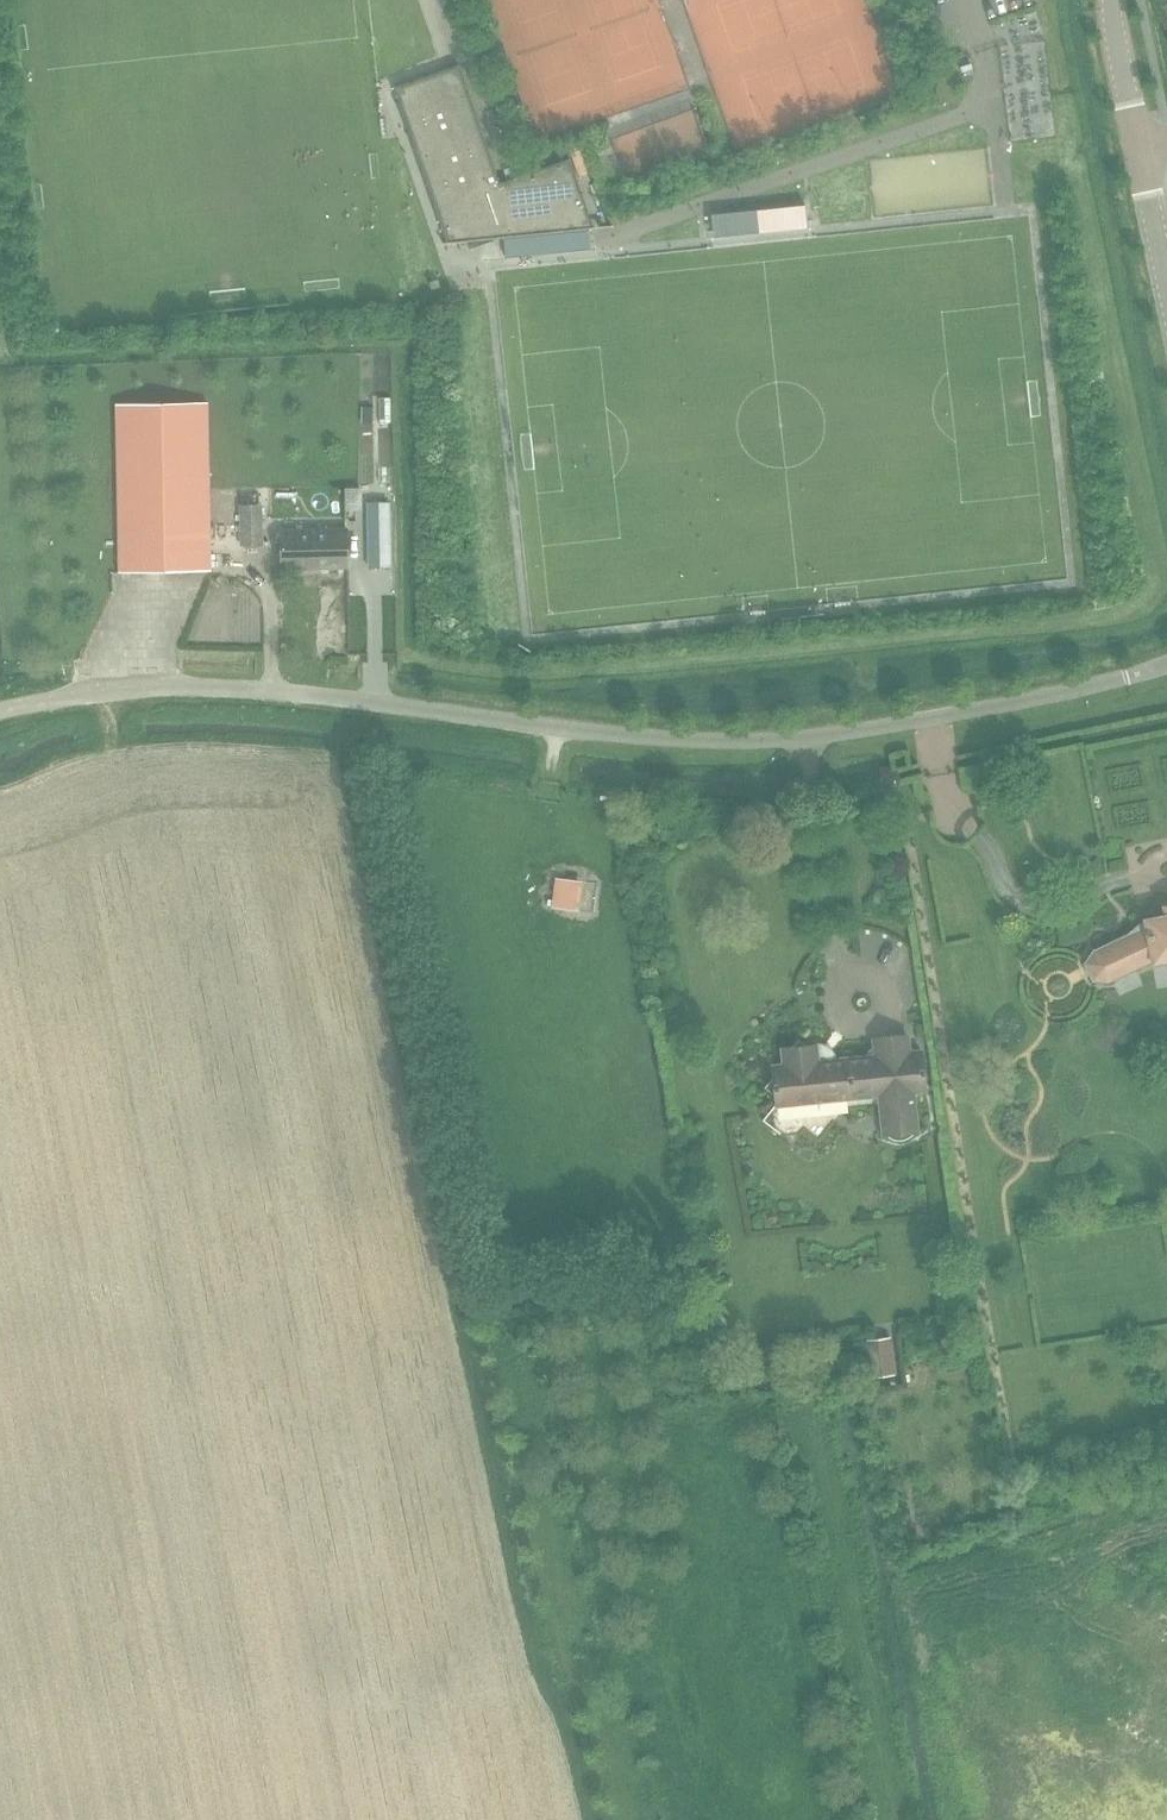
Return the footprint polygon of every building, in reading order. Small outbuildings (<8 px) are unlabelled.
[(981,18),(988,45),(1032,34),(1025,6),(981,18)] [(1003,135),(1043,130),(1032,39),(993,44),(1003,135)] [(569,158),(509,179),(500,182),(459,64),(393,87),(447,242),(443,242),(443,243),(612,226),(612,225),(593,227),(569,158)] [(689,106),(616,129),(627,165),(700,143),(689,106)] [(710,215),(713,235),(808,225),(806,205),(710,215)] [(119,571),(210,570),(207,402),(116,404),(119,571)] [(360,487),(345,487),(345,507),(360,507),(360,487)] [(388,500),(366,501),(368,566),(390,565),(388,500)] [(241,505),(241,545),(262,544),(261,504),(241,505)] [(281,568),(347,567),(346,528),(280,529),(281,568)] [(231,632),(201,632),(201,643),(232,643),(231,632)] [(1104,854),(1119,852),(1116,834),(1101,836),(1104,854)] [(555,878),(552,908),(579,911),(582,881),(565,879),(555,878)] [(1165,913),(1165,914),(1144,918),(1144,920),(1128,934),(1093,950),(1085,963),(1093,979),(1108,980),(1151,959),(1152,962),(1166,959),(1166,912),(1165,913)] [(784,1064),(771,1065),(775,1104),(853,1096),(853,1094),(873,1092),(879,1091),(883,1134),(889,1133),(892,1136),(896,1138),(900,1138),(905,1137),(909,1135),(911,1131),(916,1131),(912,1091),(925,1090),(921,1051),(908,1052),(906,1035),(873,1038),(875,1055),(868,1056),(868,1059),(850,1060),(849,1058),(830,1060),(830,1058),(830,1057),(829,1055),(828,1054),(822,1048),(820,1048),(819,1048),(817,1047),(815,1047),(815,1043),(782,1047),(784,1064)] [(893,1373),(889,1333),(867,1335),(872,1375),(893,1373)] [(963,1360),(945,1363),(946,1371),(964,1369),(963,1360)]
